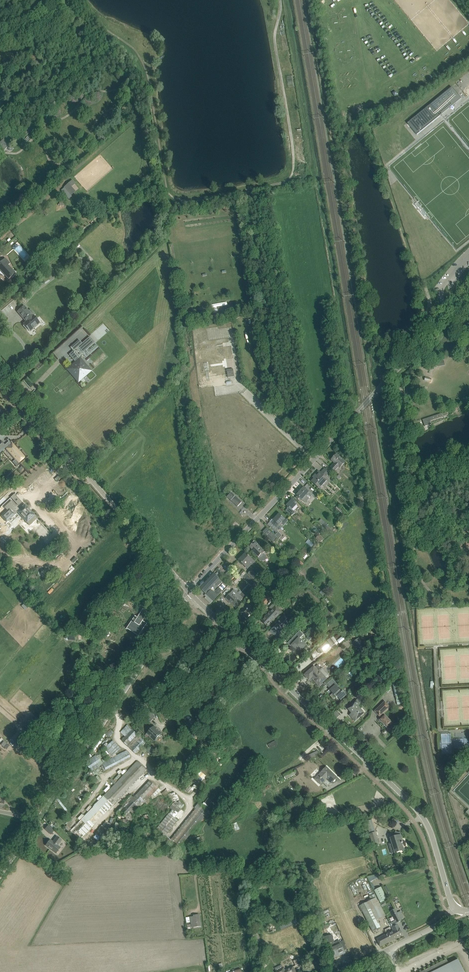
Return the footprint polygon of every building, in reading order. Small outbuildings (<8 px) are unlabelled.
[(458,96),(452,90),(443,97),(442,95),(407,123),(417,135),(440,116),(439,115),(458,96)] [(59,191),(67,199),(79,187),(71,180),(59,191)] [(0,263),(0,270),(9,280),(10,278),(11,279),(16,274),(8,265),(10,263),(6,258),(0,263)] [(217,307),(226,305),(226,302),(211,304),(213,313),(218,312),(217,307)] [(30,331),(34,328),(40,323),(33,316),(24,306),(18,312),(26,322),(24,324),(30,331)] [(78,381),(82,378),(91,370),(88,366),(86,367),(83,363),(84,362),(79,356),(94,342),(90,337),(69,354),(76,362),(68,369),(72,373),(75,376),(75,377),(78,381)] [(441,413),(426,419),(427,422),(442,417),(441,413)] [(19,463),(25,458),(12,443),(6,449),(15,460),(16,459),(19,463)] [(345,462),(340,458),(337,454),(331,460),(334,463),(331,467),(335,472),(339,467),(340,468),(345,462)] [(328,480),(324,476),(320,473),(317,476),(316,474),(313,477),(315,479),(312,481),(320,489),(328,480)] [(313,496),(307,491),(304,487),(297,495),(302,500),(306,503),(313,496)] [(231,492),(227,497),(237,507),(242,502),(231,492)] [(297,504),(294,502),(291,499),(288,501),(290,503),(287,506),(288,507),(287,507),(287,508),(287,509),(286,511),(292,516),(295,513),(294,511),(298,507),(296,505),(297,504)] [(0,519),(0,524),(3,527),(14,517),(19,522),(9,531),(11,534),(14,531),(15,531),(24,540),(31,534),(27,530),(34,523),(31,521),(32,520),(21,509),(16,514),(8,506),(1,512),(4,515),(0,519)] [(342,513),(343,512),(338,506),(335,508),(343,516),(344,515),(342,513)] [(272,519),(270,522),(276,527),(282,522),(284,524),(287,520),(285,518),(284,519),(279,514),(274,520),(272,519)] [(339,528),(342,530),(348,523),(345,520),(339,528)] [(278,538),(275,536),(272,532),(267,537),(273,543),(278,538)] [(319,535),(315,539),(320,543),(324,539),(319,535)] [(266,550),(262,547),(261,548),(256,543),(253,545),(252,544),(249,547),(252,550),(251,551),(258,557),(257,558),(260,560),(262,561),(264,561),(266,559),(266,557),(265,555),(264,553),(266,550)] [(255,563),(249,557),(246,553),(239,560),(245,567),(249,563),(252,566),(255,563)] [(229,581),(234,577),(229,571),(224,575),(229,581)] [(243,571),(233,581),(236,583),(241,579),(246,574),(243,571)] [(222,582),(217,576),(213,573),(199,588),(206,594),(204,595),(206,597),(205,598),(210,604),(218,596),(222,591),(219,587),(215,591),(215,590),(222,582)] [(235,607),(240,601),(243,598),(234,590),(226,598),(235,607)] [(264,607),(271,598),(267,595),(260,604),(264,607)] [(282,612),(277,607),(280,604),(276,601),(274,603),(273,603),(269,608),(271,610),(261,620),(268,627),(282,612)] [(246,618),(250,614),(254,610),(247,604),(240,612),(246,618)] [(135,617),(129,626),(140,633),(144,628),(146,624),(147,624),(143,621),(138,618),(135,616),(135,617)] [(284,616),(278,622),(281,625),(287,619),(284,616)] [(278,637),(281,633),(284,630),(277,624),(270,631),(274,635),(275,633),(278,637)] [(300,631),(288,643),(287,643),(293,649),(295,647),(299,651),(305,645),(299,639),(303,635),(300,631)] [(328,649),(330,647),(330,648),(331,647),(332,648),(336,645),(331,638),(327,641),(328,642),(320,648),(318,650),(318,651),(317,652),(319,654),(320,654),(321,654),(323,652),(327,649),(328,649)] [(354,643),(361,650),(365,646),(359,639),(354,643)] [(313,679),(313,680),(319,686),(322,684),(322,683),(326,679),(319,670),(318,671),(314,667),(304,675),(309,680),(312,677),(313,678),(313,679)] [(341,700),(344,697),(346,695),(343,692),(342,693),(335,685),(336,684),(332,679),(328,683),(332,688),(329,690),(333,693),(330,695),(326,691),(338,704),(342,701),(342,700),(338,704),(334,699),(336,697),(336,698),(338,697),(341,700)] [(392,682),(395,696),(402,694),(399,681),(392,682)] [(352,713),(350,715),(355,721),(364,712),(359,706),(362,704),(358,699),(348,708),(352,713)] [(390,707),(385,702),(375,711),(380,716),(381,718),(379,720),(387,727),(389,729),(394,725),(392,722),(383,713),(390,707)] [(155,717),(150,711),(144,717),(150,722),(155,717)] [(28,729),(35,720),(31,716),(23,725),(28,729)] [(146,743),(135,732),(128,725),(121,733),(125,737),(122,740),(136,754),(146,743)] [(156,731),(157,729),(154,726),(145,736),(147,737),(149,735),(154,741),(160,735),(156,731)] [(6,749),(9,746),(2,741),(0,744),(0,745),(6,749)] [(121,749),(117,745),(113,741),(105,748),(113,757),(121,749)] [(374,757),(378,753),(369,744),(365,747),(374,757)] [(106,770),(131,757),(127,750),(102,763),(106,770)] [(311,762),(316,760),(320,757),(317,751),(308,756),(311,762)] [(97,767),(95,764),(100,761),(96,755),(85,762),(91,771),(97,767)] [(240,757),(236,762),(241,766),(245,761),(240,757)] [(137,761),(69,833),(78,841),(146,770),(137,761)] [(326,767),(314,779),(320,785),(327,778),(332,783),(337,777),(334,774),(333,775),(329,770),(326,767)] [(283,775),(286,780),(296,774),(294,769),(283,775)] [(129,799),(131,801),(122,810),(130,818),(139,808),(143,812),(145,809),(142,806),(145,802),(147,804),(160,790),(150,781),(134,798),(132,796),(129,799)] [(171,839),(166,835),(163,838),(178,850),(205,816),(207,818),(211,813),(208,811),(208,810),(199,802),(195,808),(196,809),(171,839)] [(157,828),(166,835),(178,820),(169,813),(157,828)] [(106,831),(101,827),(96,833),(102,837),(106,831)] [(377,839),(375,832),(370,834),(373,844),(378,842),(377,839)] [(395,853),(399,852),(404,850),(402,843),(403,843),(402,842),(402,843),(401,839),(400,836),(401,835),(395,837),(394,834),(395,837),(391,838),(395,853)] [(50,840),(46,845),(56,853),(60,847),(58,845),(62,840),(57,836),(53,841),(54,841),(53,842),(50,840)] [(365,877),(349,884),(353,896),(367,890),(365,886),(362,887),(360,882),(363,881),(367,890),(370,889),(365,877)] [(381,887),(374,891),(375,893),(376,896),(379,902),(386,898),(381,887)] [(377,898),(360,906),(370,926),(373,931),(380,927),(376,920),(385,916),(383,911),(379,902),(377,898)] [(396,921),(390,924),(393,931),(394,930),(396,934),(395,934),(397,938),(403,935),(399,928),(397,923),(401,921),(401,919),(400,918),(403,916),(401,912),(400,911),(397,913),(393,915),(396,921)] [(192,927),(196,926),(201,926),(199,916),(190,917),(192,927)] [(336,923),(332,925),(336,935),(340,933),(336,923)] [(386,935),(377,939),(380,946),(389,942),(397,938),(395,934),(396,934),(394,930),(393,931),(386,935)] [(255,944),(260,943),(261,942),(259,933),(252,935),(255,944)] [(332,935),(325,937),(327,945),(334,943),(332,935)] [(344,951),(342,946),(339,941),(336,943),(337,945),(329,949),(333,958),(342,955),(341,952),(344,951)] [(458,959),(449,964),(447,959),(421,971),(464,971),(458,959)]
